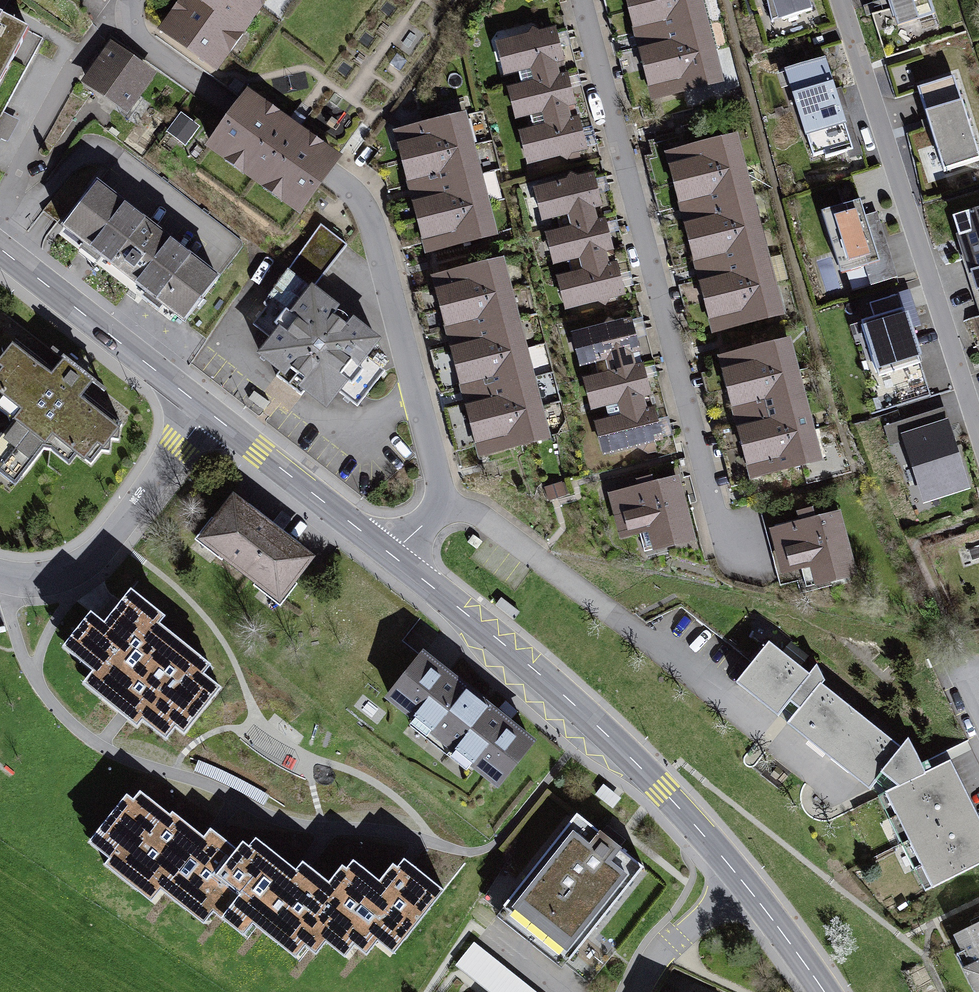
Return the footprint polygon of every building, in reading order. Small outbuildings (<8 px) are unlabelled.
[(185,3),(188,5),(181,16),(177,13),(165,31),(214,66),(226,49),(222,46),(234,30),(238,33),(259,3),(255,1),(256,0),(187,0),(185,3)] [(637,9),(671,0),(635,0),(637,9)] [(637,9),(645,38),(705,22),(699,0),(671,0),(637,9)] [(782,19),(812,10),(809,0),(776,0),(782,19)] [(897,27),(934,15),(930,0),(889,0),(897,27)] [(28,30),(0,15),(0,82),(28,30)] [(705,22),(645,38),(652,67),(713,52),(705,22)] [(522,84),(559,75),(556,62),(563,61),(555,30),(539,34),(533,30),(530,36),(506,42),(515,73),(519,72),(522,84)] [(149,75),(111,49),(105,57),(100,53),(93,63),(98,67),(88,82),(126,108),(149,75)] [(713,52),(652,67),(660,97),(721,81),(713,52)] [(824,58),(786,70),(813,157),(825,153),(826,158),(853,150),(824,58)] [(531,116),(567,106),(574,104),(566,73),(559,75),(522,84),(517,85),(526,117),(531,116)] [(917,88),(944,171),(978,160),(978,155),(954,77),(917,88)] [(285,123),(246,96),(237,109),(211,144),(229,157),(231,154),(247,165),(245,169),(267,185),(270,181),(286,193),(284,196),(301,209),(326,173),(336,160),(298,133),(301,129),(288,119),(285,123)] [(567,106),(531,116),(534,128),(529,129),(537,160),(561,154),(566,158),(570,152),(585,148),(577,117),(571,118),(567,106)] [(463,115),(403,131),(410,161),(471,145),(463,115)] [(170,132),(183,142),(195,126),(182,116),(170,132)] [(735,137),(675,153),(682,182),(743,166),(735,137)] [(471,145),(410,161),(418,190),(479,174),(471,145)] [(743,166),(682,182),(690,211),(751,196),(743,166)] [(479,174),(418,190),(426,220),(487,204),(479,174)] [(560,230),(597,220),(594,208),(600,206),(592,175),(577,179),(571,175),(567,182),(544,188),(552,219),(557,217),(560,230)] [(218,287),(93,191),(58,237),(182,333),(218,287)] [(751,196),(690,211),(697,241),(758,225),(751,196)] [(860,200),(822,212),(841,274),(880,262),(860,200)] [(487,204),(426,220),(433,249),(494,233),(487,204)] [(956,220),(977,287),(978,286),(978,213),(956,220)] [(569,261),(605,251),(612,249),(604,218),(597,220),(560,230),(556,231),(564,262),(569,261)] [(273,339),(337,391),(357,406),(385,370),(365,355),(377,340),(351,320),(347,326),(333,315),(337,309),(312,290),(347,244),(322,225),(262,303),(267,306),(253,324),(273,339)] [(758,225),(697,241),(705,270),(766,254),(758,225)] [(605,251),(569,261),(572,274),(567,275),(575,306),(598,300),(604,303),(608,297),(623,293),(615,261),(609,263),(605,251)] [(766,254),(705,270),(713,299),(773,284),(766,254)] [(501,261),(441,276),(449,306),(509,290),(501,261)] [(773,284),(713,299),(720,329),(781,313),(773,284)] [(509,290),(449,306),(456,335),(517,319),(509,290)] [(874,318),(862,322),(879,376),(920,363),(899,294),(870,303),(874,318)] [(517,319),(456,335),(464,364),(524,349),(517,319)] [(598,375),(635,365),(632,353),(638,351),(630,320),(615,324),(608,320),(605,326),(582,333),(590,364),(595,362),(598,375)] [(337,391),(273,339),(261,354),(281,370),(276,376),(301,395),(305,390),(326,405),(337,391)] [(788,341),(727,357),(735,386),(796,370),(788,341)] [(524,349),(464,364),(472,394),(532,378),(524,349)] [(7,353),(0,363),(0,404),(20,419),(0,445),(0,448),(31,471),(45,451),(84,481),(119,434),(76,402),(85,390),(60,371),(49,384),(7,353)] [(606,406),(645,396),(650,395),(642,363),(635,365),(598,375),(593,376),(601,407),(606,406)] [(796,370),(735,386),(743,416),(803,400),(796,370)] [(532,378),(472,394),(479,423),(540,407),(532,378)] [(645,396),(606,406),(609,419),(604,420),(613,451),(636,445),(648,452),(655,450),(653,440),(661,438),(653,407),(648,408),(645,396)] [(803,400),(743,416),(751,445),(811,429),(803,400)] [(540,407),(479,423),(487,452),(547,437),(540,407)] [(935,412),(902,422),(926,496),(964,484),(946,427),(940,428),(935,412)] [(811,429),(751,445),(758,475),(819,459),(811,429)] [(639,488),(618,493),(629,532),(639,529),(645,552),(668,545),(666,538),(691,532),(677,478),(654,484),(652,477),(637,481),(639,488)] [(561,483),(547,488),(551,500),(565,495),(561,483)] [(308,559),(234,500),(203,539),(278,597),(308,559)] [(801,523),(780,529),(790,568),(800,565),(806,587),(830,581),(828,573),(852,567),(838,514),(815,520),(813,509),(798,513),(801,523)] [(165,616),(130,589),(104,622),(91,611),(72,635),(92,651),(83,664),(112,686),(101,698),(137,727),(152,708),(184,734),(221,688),(194,666),(201,657),(159,624),(165,616)] [(769,652),(740,690),(776,718),(787,703),(801,714),(789,731),(870,793),(882,778),(900,792),(884,799),(925,893),(978,869),(978,833),(950,768),(925,780),(910,745),(901,756),(822,692),(826,687),(818,672),(809,683),(769,652)] [(531,742),(422,655),(389,696),(498,783),(531,742)] [(197,899),(237,848),(218,834),(212,842),(172,811),(170,814),(148,797),(141,805),(127,794),(98,830),(118,846),(104,864),(136,889),(146,877),(185,908),(194,896),(197,899)] [(601,833),(577,814),(510,898),(522,908),(517,916),(558,948),(563,941),(576,951),(643,867),(619,848),(622,843),(604,829),(601,833)] [(335,929),(376,877),(361,865),(354,873),(342,864),(329,881),(311,867),(304,875),(264,843),(257,852),(243,841),(237,848),(197,899),(224,919),(233,907),(277,942),(286,930),(316,953),(335,929)] [(376,877),(335,929),(367,954),(389,927),(405,939),(445,889),(412,864),(406,872),(393,862),(380,880),(376,877)] [(946,932),(975,991),(978,991),(978,915),(946,932)] [(474,943),(457,964),(492,991),(535,991),(474,943)]
